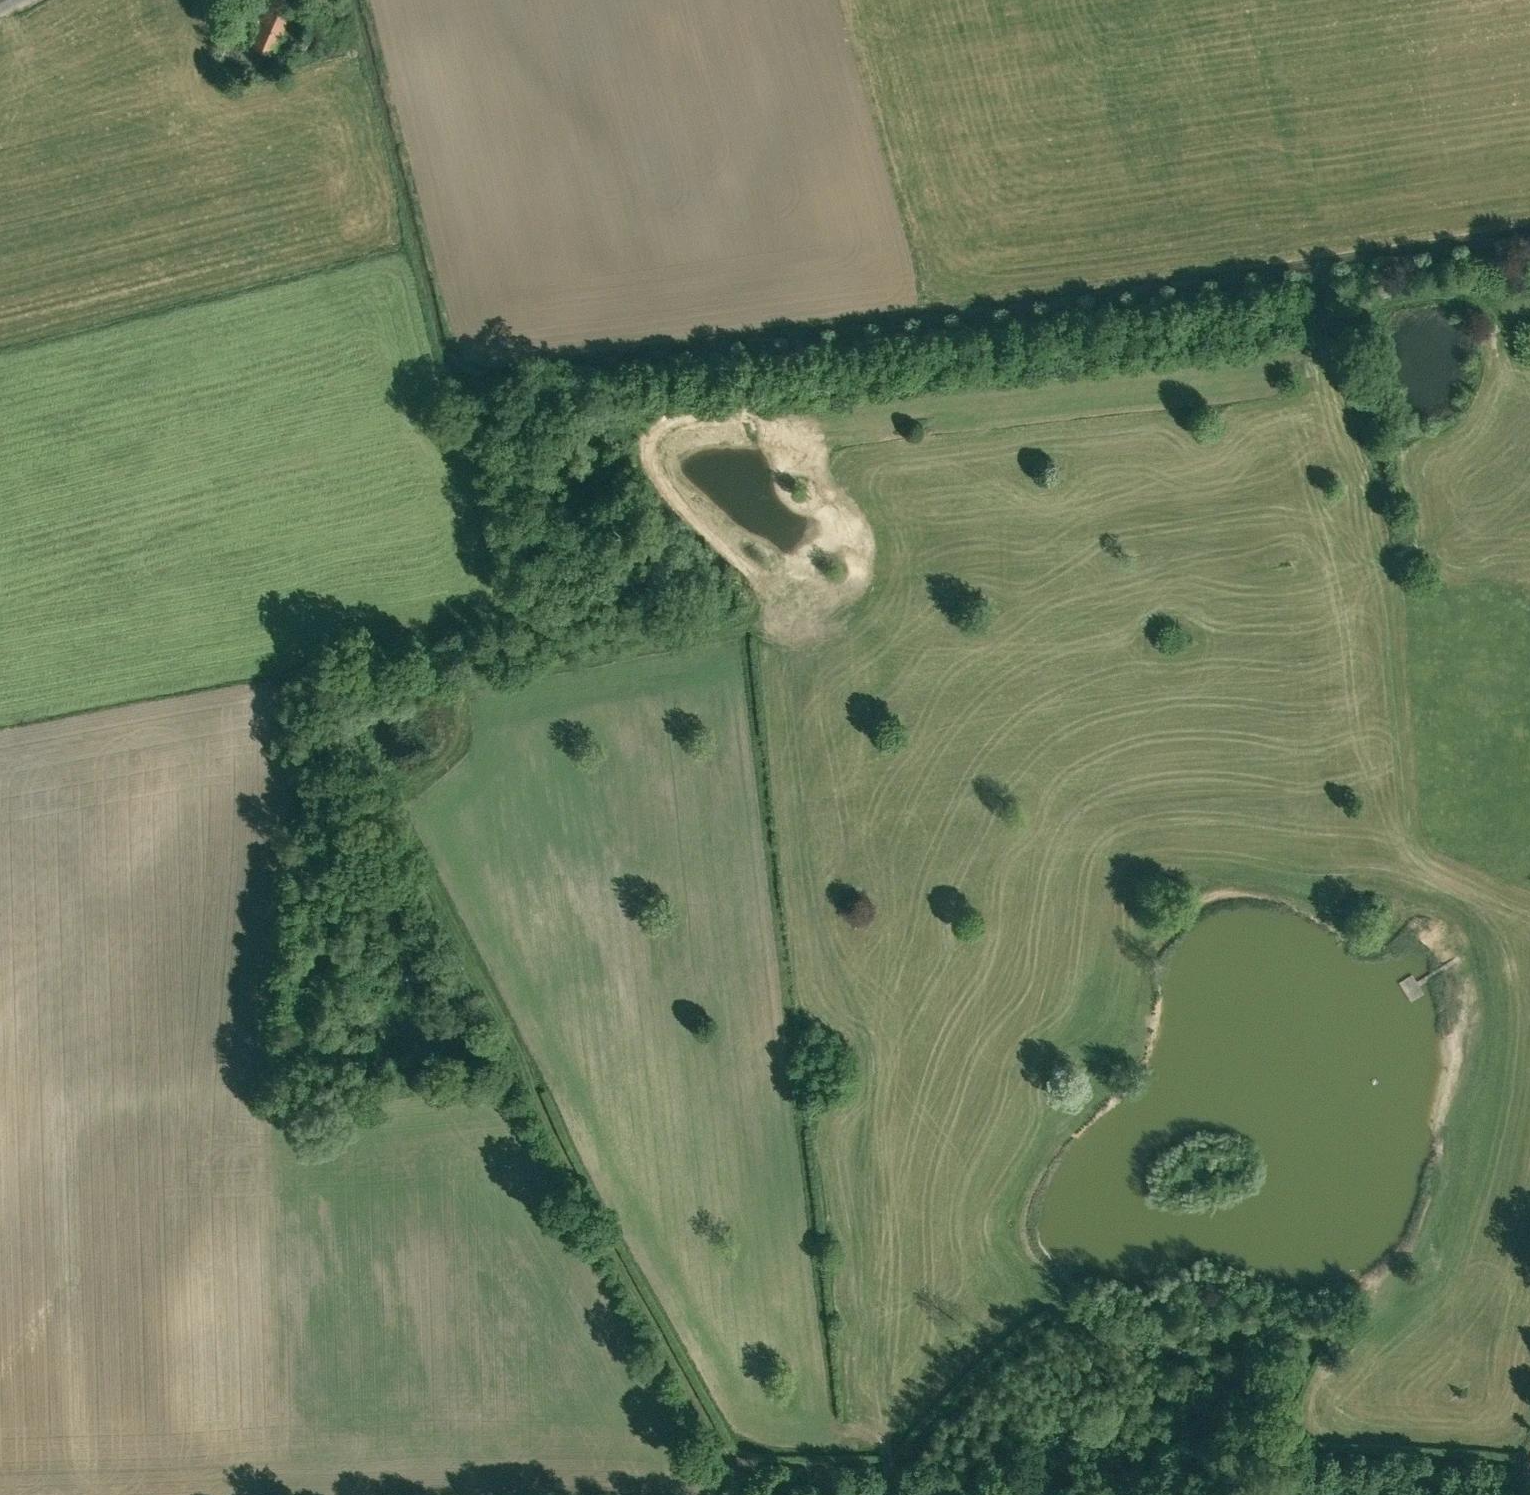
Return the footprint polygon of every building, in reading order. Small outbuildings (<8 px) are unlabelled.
[(274,53),(289,16),(267,7),(251,44),(229,37),(221,59),(253,73),(262,48),(274,53)]
